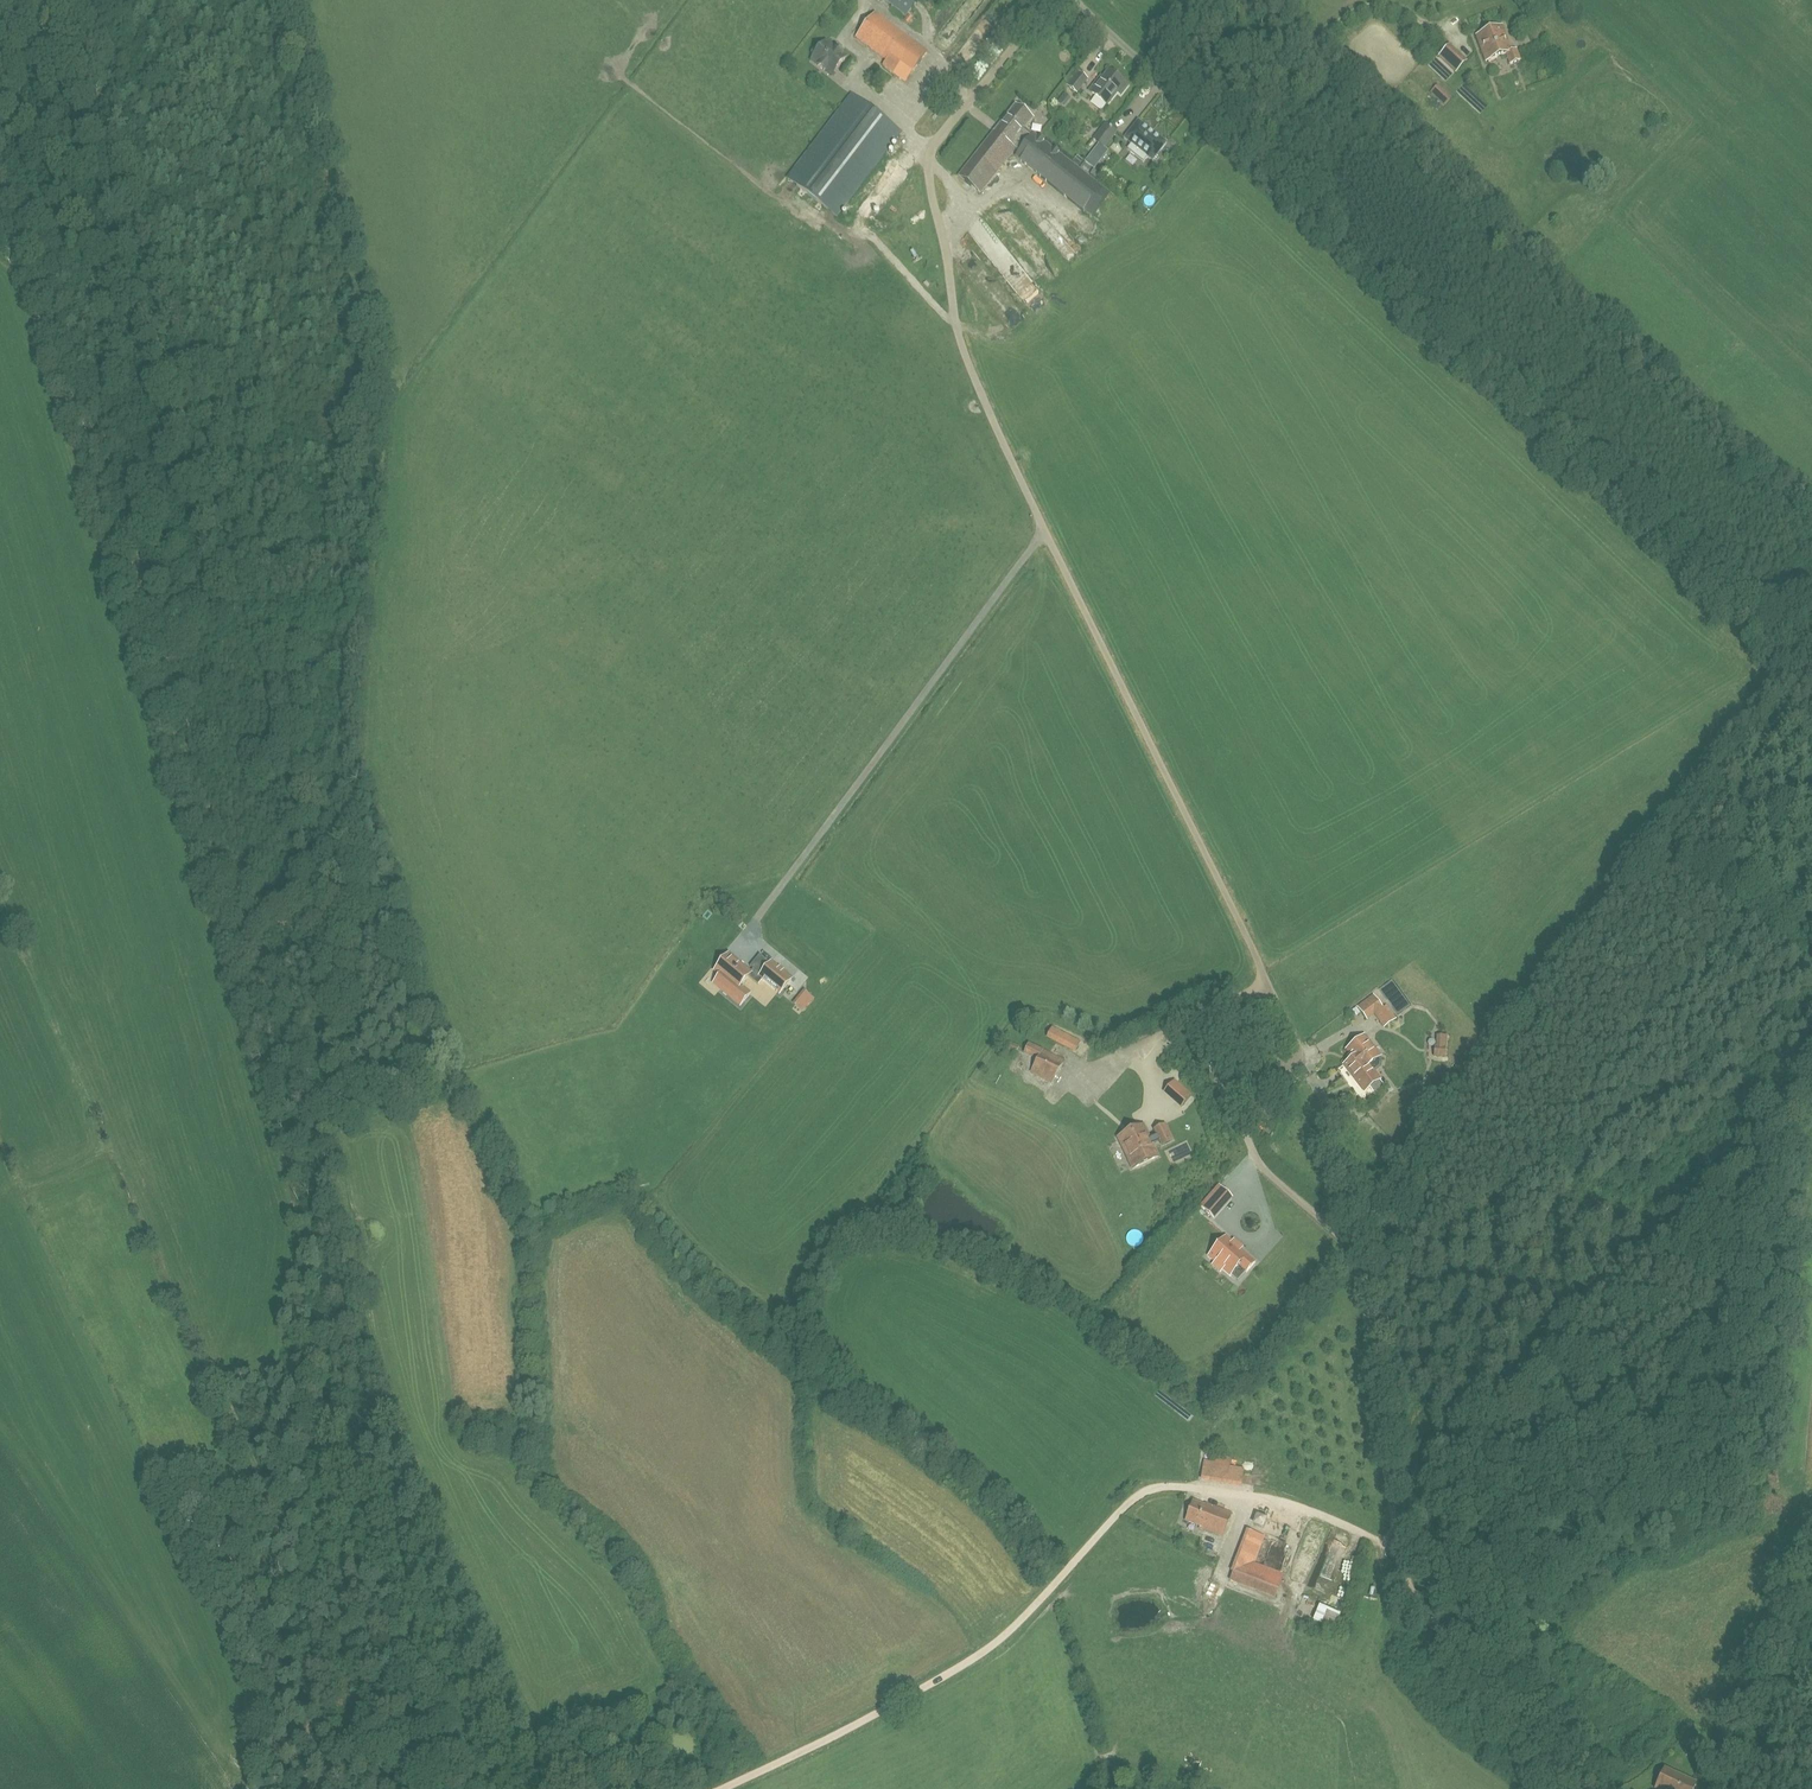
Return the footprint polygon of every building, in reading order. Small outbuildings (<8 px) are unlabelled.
[(906,17),(919,0),(884,0),(906,17)] [(928,53),(875,14),(856,39),(859,41),(887,61),(882,66),(905,83),(928,53)] [(1502,26),(1476,36),(1486,62),(1506,54),(1510,65),(1520,61),(1516,50),(1511,52),(1502,26)] [(811,61),(831,76),(846,58),(826,42),(820,50),(819,49),(817,49),(816,48),(815,49),(814,49),(813,50),(812,51),(811,52),(811,53),(811,54),(811,56),(811,57),(812,58),(813,59),(811,61)] [(1428,63),(1446,79),(1464,59),(1446,43),(1428,63)] [(1067,87),(1078,74),(1073,70),(1062,83),(1067,87)] [(1128,86),(1109,71),(1100,82),(1098,81),(1089,91),(1107,106),(1117,94),(1120,96),(1128,86)] [(1080,75),(1069,88),(1076,94),(1087,80),(1080,75)] [(1442,105),(1449,97),(1434,84),(1428,91),(1442,105)] [(787,179),(836,217),(900,133),(851,95),(787,179)] [(1092,217),(1109,194),(1033,134),(1032,135),(1025,130),(1033,119),(1015,105),(958,177),(980,194),(1015,149),(1019,153),(1016,157),(1092,217)] [(1166,144),(1167,144),(1138,122),(1124,140),(1125,140),(1132,145),(1128,150),(1143,162),(1147,157),(1150,160),(1157,151),(1159,153),(1166,144)] [(1094,139),(1099,144),(1111,129),(1105,125),(1094,139)] [(1099,144),(1105,148),(1116,134),(1111,129),(1099,144)] [(756,970),(762,957),(753,953),(748,967),(756,970)] [(753,970),(751,972),(729,954),(715,971),(720,975),(714,983),(740,1005),(750,994),(740,985),(748,976),(758,984),(763,979),(779,993),(792,979),(772,962),(760,976),(753,970)] [(801,990),(790,1004),(801,1012),(812,998),(801,990)] [(1363,1002),(1373,1016),(1383,1029),(1392,1022),(1373,995),(1363,1002)] [(1042,1036),(1071,1051),(1077,1040),(1047,1025),(1042,1036)] [(1364,1036),(1347,1049),(1352,1056),(1340,1066),(1362,1093),(1378,1080),(1373,1073),(1381,1067),(1382,1060),(1364,1036)] [(1434,1046),(1433,1057),(1445,1058),(1447,1036),(1436,1036),(1435,1046),(1434,1046)] [(1004,1051),(1016,1055),(1019,1046),(1007,1042),(1004,1051)] [(1030,1072),(1051,1083),(1063,1061),(1029,1043),(1024,1053),(1037,1059),(1030,1072)] [(1185,1090),(1176,1101),(1182,1107),(1191,1096),(1185,1090)] [(1118,1138),(1122,1147),(1128,1159),(1132,1169),(1158,1156),(1152,1144),(1159,1141),(1162,1146),(1172,1141),(1165,1125),(1154,1130),(1156,1135),(1149,1138),(1143,1126),(1118,1138)] [(1222,1205),(1211,1195),(1201,1207),(1211,1217),(1222,1205)] [(1254,1262),(1225,1237),(1208,1256),(1216,1263),(1217,1261),(1224,1266),(1222,1268),(1230,1275),(1239,1265),(1246,1271),(1254,1262)] [(1243,1468),(1229,1466),(1227,1485),(1241,1487),(1243,1468)] [(1199,1529),(1222,1537),(1231,1513),(1205,1503),(1204,1504),(1193,1500),(1185,1521),(1199,1527),(1199,1529)] [(1249,1531),(1239,1558),(1231,1580),(1275,1598),(1284,1576),(1253,1564),(1264,1537),(1249,1531)] [(1331,1630),(1338,1614),(1315,1604),(1308,1620),(1331,1630)] [(1698,1781),(1664,1766),(1654,1788),(1694,1788),(1698,1781)]
